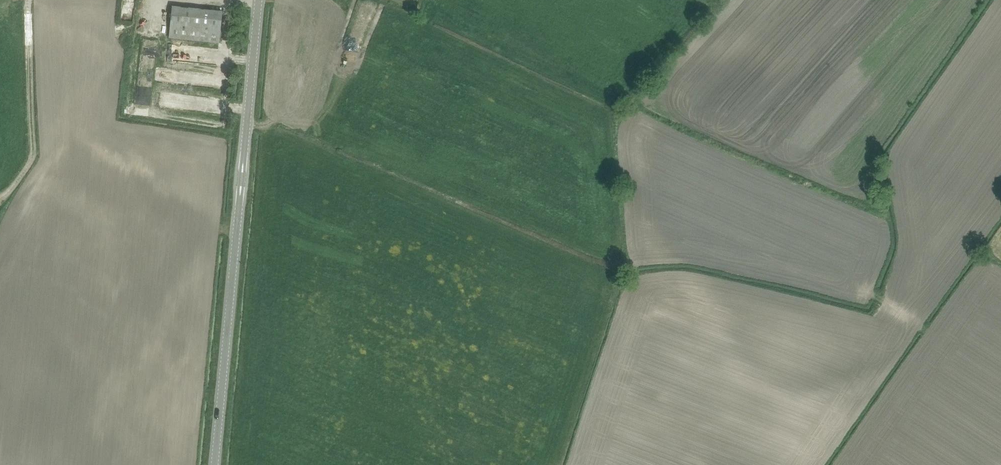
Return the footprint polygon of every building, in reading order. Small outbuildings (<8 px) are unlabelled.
[(169,37),(209,41),(219,42),(222,11),(172,6),(169,37)] [(173,71),(153,70),(152,81),(173,82),(173,71)] [(202,105),(202,113),(212,112),(212,105),(216,105),(215,96),(196,97),(197,105),(202,105)]
